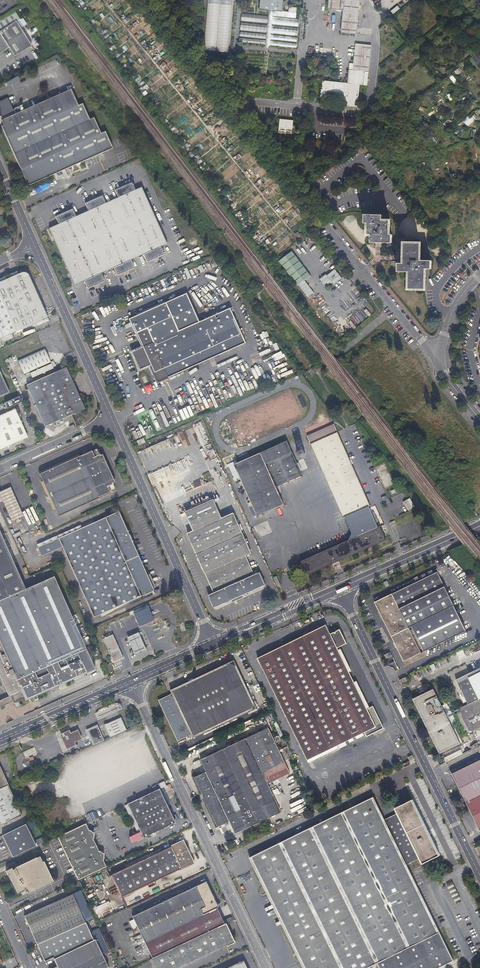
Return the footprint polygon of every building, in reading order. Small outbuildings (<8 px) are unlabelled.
[(228,53),(233,0),(209,0),(204,51),(228,53)] [(265,47),(269,47),(269,46),(296,49),(296,45),(270,42),(270,40),(296,43),(297,38),(271,35),(271,33),(297,36),(298,30),(271,27),(272,24),(298,27),(299,20),(272,18),(273,11),(282,12),(283,0),(261,0),(260,10),(269,11),(269,17),(242,14),(241,21),(268,24),(267,26),(241,23),(240,30),(267,33),(267,35),(240,32),(240,36),(266,39),(266,41),(239,38),(239,42),(265,45),(265,47)] [(328,10),(343,12),(341,34),(357,36),(360,0),(329,0),(328,10)] [(397,6),(390,11),(392,14),(399,9),(397,6)] [(0,21),(0,54),(9,48),(14,57),(31,46),(26,37),(11,14),(0,21)] [(180,26),(183,23),(178,17),(175,19),(180,26)] [(368,73),(372,46),(356,44),(353,71),(349,71),(348,85),(321,82),(319,97),(345,100),(344,107),(356,108),(359,85),(363,86),(364,72),(368,73)] [(452,75),(449,77),(454,85),(457,83),(452,75)] [(11,116),(0,121),(0,122),(1,126),(0,127),(0,128),(24,182),(26,181),(27,185),(51,176),(50,174),(67,167),(68,169),(96,156),(96,154),(110,148),(104,134),(99,136),(92,120),(88,122),(81,106),(76,108),(70,93),(60,97),(59,96),(39,104),(40,107),(23,113),(22,112),(11,116)] [(278,133),(291,133),(293,122),(280,120),(278,133)] [(165,244),(152,216),(140,187),(133,191),(130,183),(122,186),(123,188),(119,189),(119,188),(112,191),(115,198),(103,204),(100,197),(93,200),(94,201),(91,202),(90,201),(83,204),(86,212),(74,218),(70,210),(63,213),(64,215),(61,216),(60,215),(53,218),(57,225),(46,230),(71,286),(82,282),(85,289),(92,286),(92,285),(95,283),(95,284),(103,281),(99,274),(112,268),(115,276),(122,272),(122,271),(125,270),(126,271),(132,268),(129,261),(142,255),(145,262),(152,259),(151,258),(155,256),(155,258),(162,255),(159,247),(165,244)] [(383,218),(365,217),(365,223),(368,224),(368,235),(371,235),(371,242),(392,244),(392,235),(390,235),(391,225),(383,224),(383,218)] [(409,290),(425,290),(426,269),(432,269),(432,261),(420,260),(420,244),(404,244),(403,265),(398,264),(398,272),(409,273),(409,290)] [(296,286),(310,276),(292,251),(278,261),(296,286)] [(204,263),(197,266),(200,272),(207,269),(204,263)] [(341,279),(334,270),(326,276),(325,275),(319,280),(324,286),(330,281),(333,285),(341,279)] [(23,273),(22,273),(20,273),(0,282),(0,302),(13,332),(45,318),(27,275),(26,275),(26,274),(24,273),(23,273)] [(298,286),(307,297),(313,292),(304,281),(298,286)] [(138,348),(133,350),(128,352),(136,371),(146,366),(154,383),(241,344),(226,309),(175,332),(162,303),(126,320),(138,348)] [(13,334),(1,338),(2,342),(14,338),(13,334)] [(22,375),(48,363),(42,349),(15,361),(22,375)] [(82,409),(73,388),(63,367),(24,386),(42,427),(82,409)] [(149,384),(142,387),(145,392),(151,390),(149,384)] [(16,397),(2,403),(4,409),(19,403),(16,397)] [(0,415),(0,433),(19,424),(12,409),(0,415)] [(0,433),(0,449),(25,438),(19,424),(0,433)] [(134,440),(143,435),(139,428),(131,433),(134,440)] [(345,454),(344,450),(335,432),(309,445),(325,481),(341,518),(343,517),(352,538),(298,562),(304,577),(384,540),(378,527),(376,528),(367,507),(368,506),(345,454)] [(301,476),(285,441),(232,465),(255,516),(282,505),(274,488),(301,476)] [(115,488),(106,469),(98,450),(97,450),(97,449),(96,449),(95,449),(94,450),(94,451),(96,456),(95,457),(92,450),(39,474),(58,516),(110,493),(108,487),(109,486),(111,490),(111,491),(112,491),(113,491),(114,491),(115,490),(115,489),(115,488)] [(0,491),(0,494),(12,522),(24,517),(10,487),(0,491)] [(258,574),(253,576),(244,557),(250,554),(223,495),(177,516),(212,594),(206,596),(212,609),(264,586),(258,574)] [(407,509),(413,507),(410,498),(404,501),(407,509)] [(154,590),(118,512),(37,549),(41,558),(62,549),(94,617),(154,590)] [(18,582),(0,541),(0,591),(18,582)] [(461,622),(437,572),(375,603),(399,652),(461,622)] [(277,576),(274,578),(278,588),(282,586),(277,576)] [(2,687),(5,692),(7,697),(11,706),(23,700),(24,702),(31,699),(31,700),(35,698),(35,697),(48,691),(41,677),(66,666),(69,673),(90,664),(51,578),(22,591),(18,582),(0,591),(0,681),(2,687)] [(150,607),(135,613),(140,626),(155,620),(150,607)] [(461,622),(399,652),(404,661),(466,631),(461,622)] [(376,727),(366,707),(375,702),(340,630),(330,634),(326,625),(257,658),(308,761),(376,727)] [(138,632),(126,637),(135,656),(146,651),(138,632)] [(123,658),(119,651),(112,635),(103,639),(113,662),(123,658)] [(178,742),(191,735),(193,738),(256,708),(234,661),(170,691),(172,694),(158,700),(178,742)] [(93,671),(90,664),(69,673),(66,666),(41,677),(48,691),(93,671)] [(456,679),(468,704),(470,703),(472,707),(459,712),(470,733),(479,728),(479,668),(456,679)] [(440,752),(450,747),(459,743),(433,690),(415,699),(440,752)] [(127,730),(124,724),(121,717),(105,725),(110,737),(127,730)] [(98,725),(87,730),(94,745),(105,740),(98,725)] [(218,828),(230,822),(235,834),(281,812),(268,784),(289,773),(268,728),(201,760),(206,772),(195,778),(218,828)] [(71,731),(62,734),(64,739),(68,749),(77,745),(76,742),(83,739),(80,732),(79,730),(72,733),(71,731)] [(453,774),(479,829),(479,761),(453,774)] [(21,815),(0,767),(0,825),(21,815)] [(129,836),(131,839),(132,841),(175,821),(159,789),(128,804),(139,829),(136,830),(137,832),(129,836)] [(453,961),(434,922),(406,865),(419,858),(421,864),(440,855),(412,800),(395,808),(397,813),(385,819),(373,797),(249,857),(303,967),(366,967),(377,963),(380,967),(439,967),(453,961)] [(78,879),(92,873),(106,866),(86,823),(57,836),(78,879)] [(29,900),(30,902),(70,883),(50,840),(0,863),(0,870),(15,903),(28,897),(29,900)] [(111,875),(116,885),(121,896),(193,862),(183,841),(111,875)] [(216,908),(217,907),(218,907),(205,881),(132,916),(152,958),(224,924),(216,908)] [(27,924),(41,953),(90,930),(73,893),(24,915),(25,918),(24,918),(27,924)] [(152,958),(149,960),(153,967),(180,967),(234,942),(225,923),(224,924),(152,958)] [(53,967),(51,967),(106,967),(108,967),(95,939),(94,939),(90,930),(41,953),(44,961),(53,957),(57,965),(53,967)]
